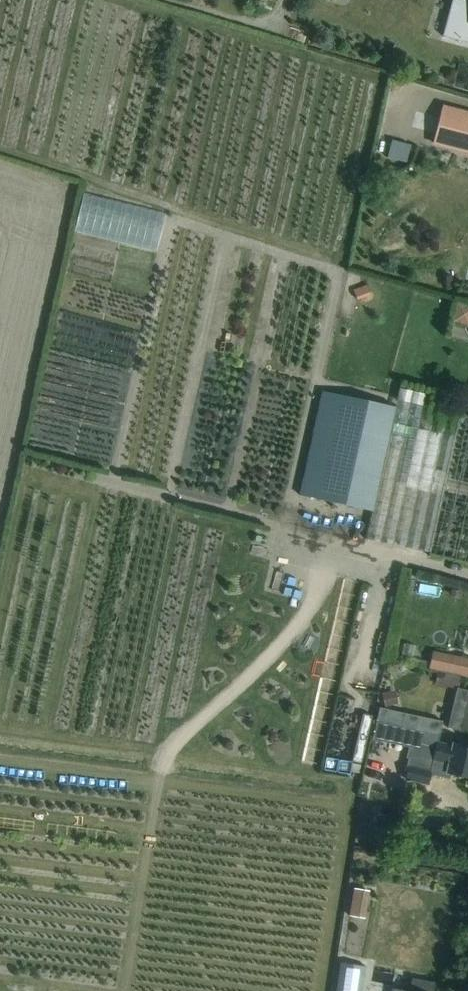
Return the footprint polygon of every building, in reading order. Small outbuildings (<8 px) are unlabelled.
[(443,36),(466,42),(467,43),(467,1),(463,0),(453,0),(443,36)] [(433,142),(467,152),(467,114),(442,108),(433,142)] [(174,223),(178,214),(156,206),(153,215),(174,223)] [(371,511),(365,539),(429,553),(428,557),(467,566),(467,418),(458,416),(458,413),(422,406),(424,395),(399,389),(395,408),(322,392),(299,496),(371,511)] [(461,676),(467,677),(467,660),(432,653),(429,669),(461,676)] [(429,669),(428,672),(437,673),(435,685),(440,686),(457,689),(448,728),(464,732),(467,733),(467,691),(458,689),(461,676),(429,669)] [(415,730),(439,736),(441,723),(379,709),(377,721),(415,730)] [(415,730),(377,721),(373,739),(405,746),(410,752),(409,757),(411,757),(406,780),(427,785),(430,770),(467,778),(467,749),(453,745),(452,747),(437,743),(439,736),(415,730)] [(367,880),(365,912),(382,913),(384,881),(367,880)] [(366,966),(341,962),(337,990),(362,990),(366,966)] [(432,981),(413,977),(410,990),(430,990),(432,981)]
